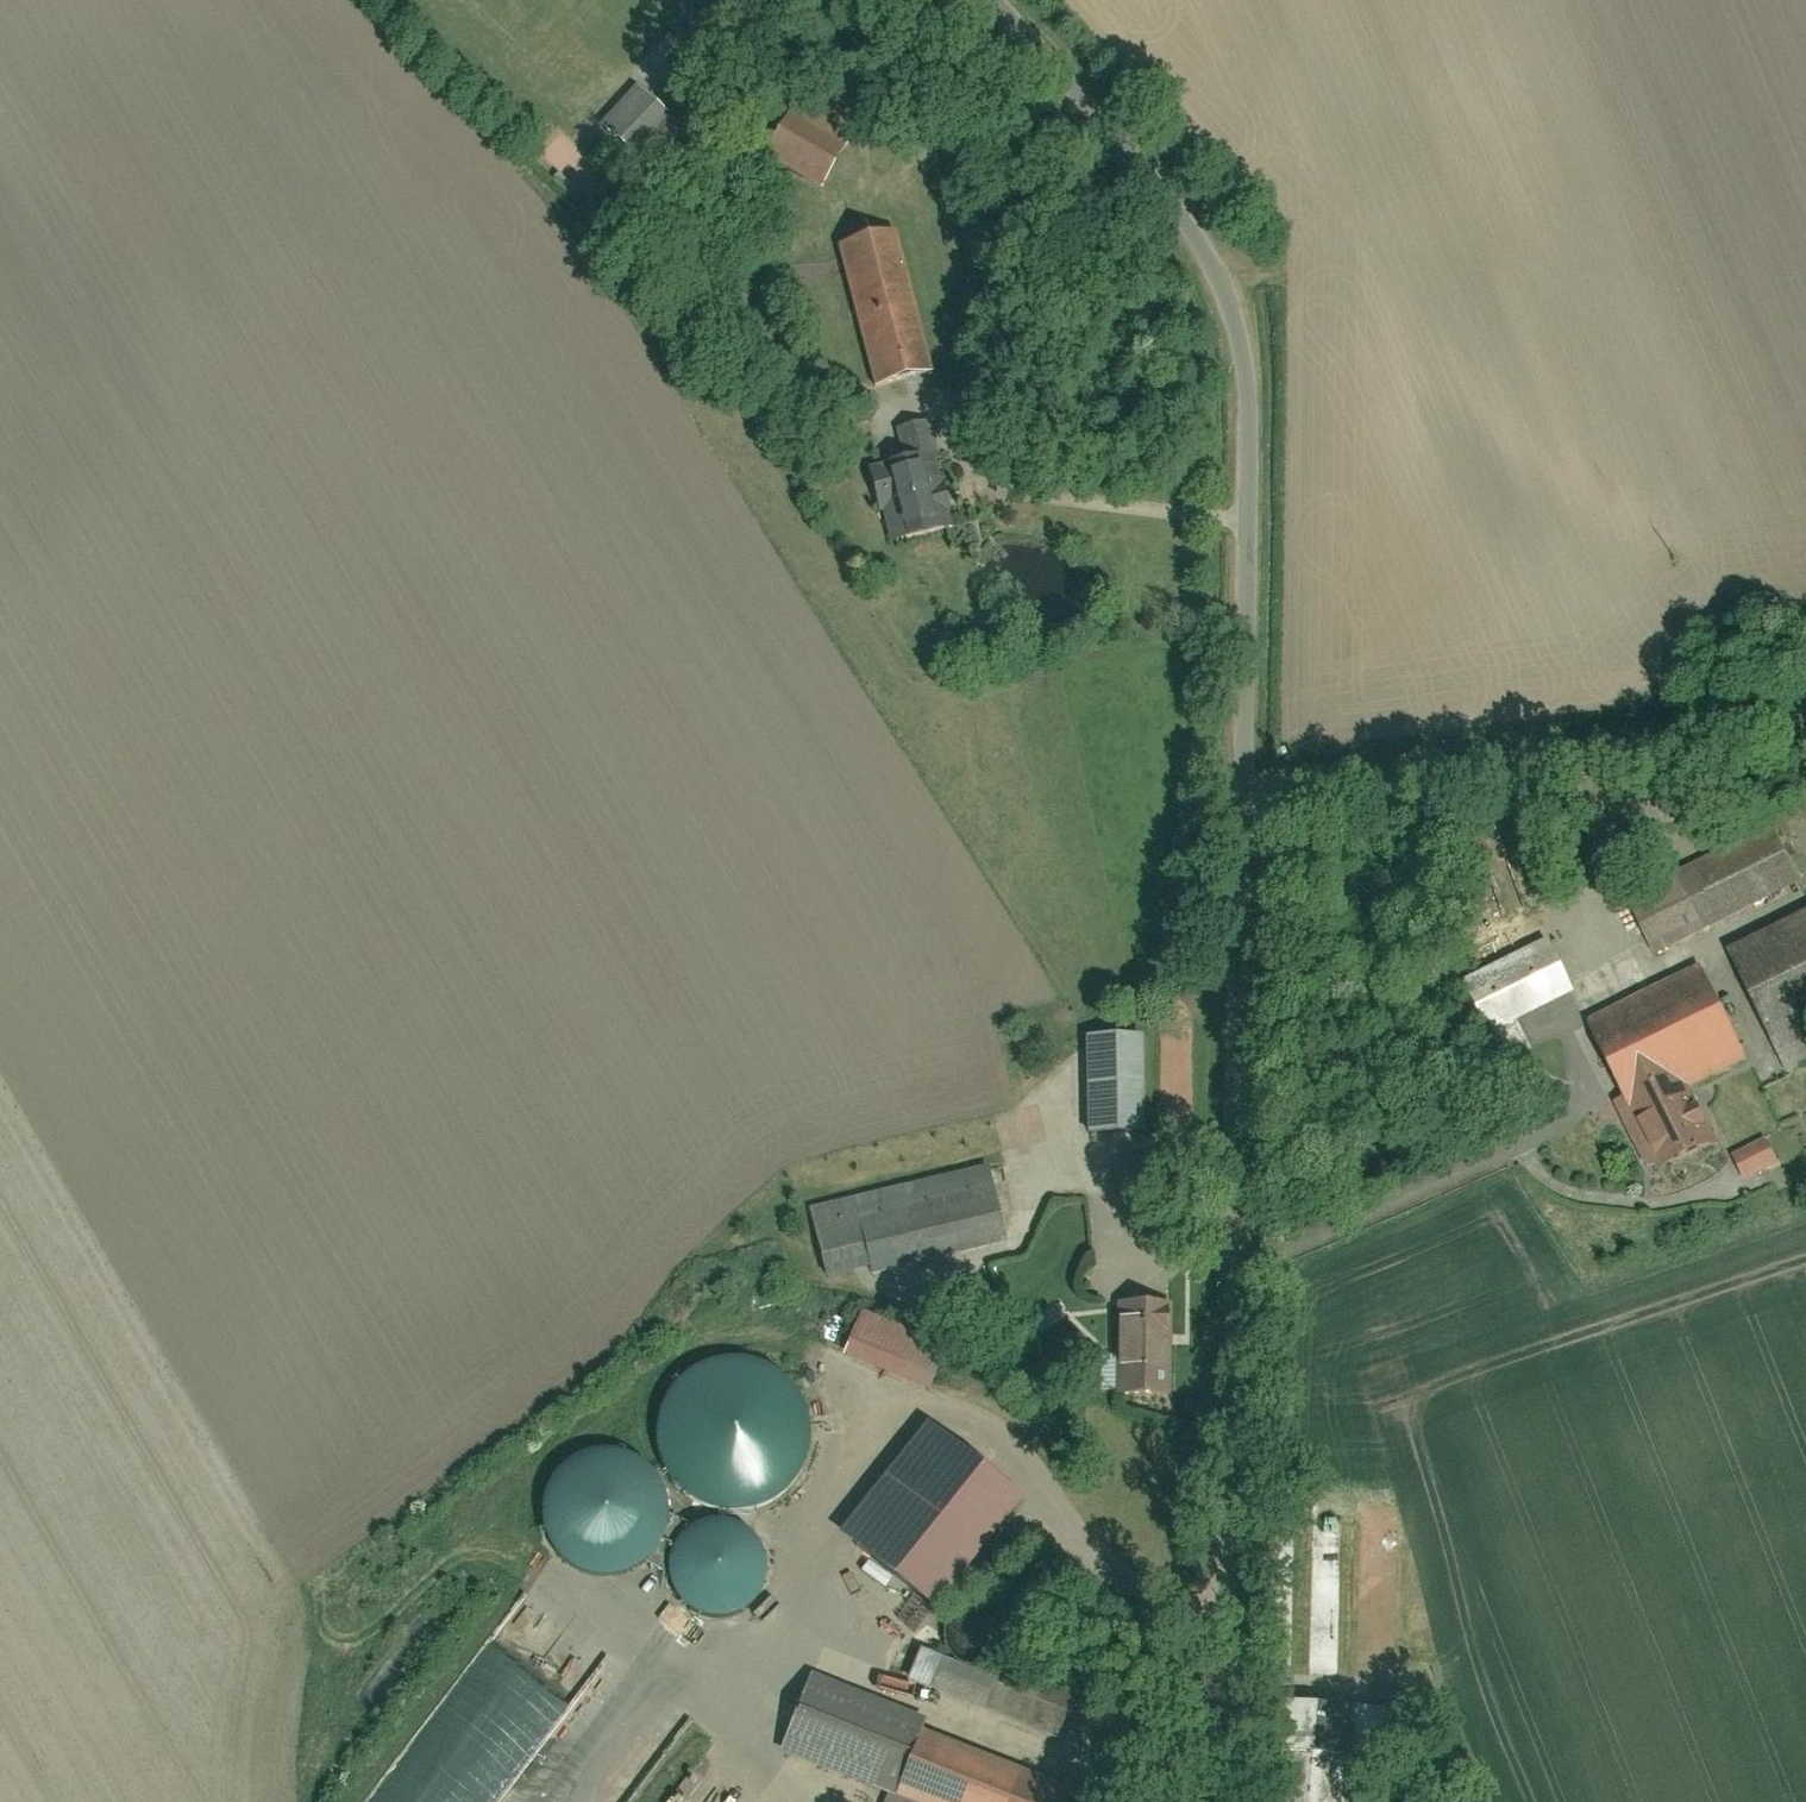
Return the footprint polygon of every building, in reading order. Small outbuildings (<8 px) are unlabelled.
[(643,84),(607,121),(638,151),(674,114),(643,84)] [(859,118),(809,92),(774,159),(824,185),(859,118)] [(933,375),(896,234),(841,248),(878,389),(933,375)] [(922,463),(878,475),(897,544),(941,532),(922,463)] [(1635,898),(1663,953),(1805,881),(1805,879),(1779,826),(1635,898)] [(1737,950),(1799,1071),(1805,1068),(1805,915),(1737,950)] [(1549,940),(1469,979),(1495,1032),(1520,1019),(1575,993),(1549,940)] [(1591,1022),(1629,1097),(1621,1101),(1658,1172),(1724,1139),(1697,1087),(1755,1058),(1708,964),(1591,1022)] [(1532,1043),(1520,1019),(1495,1032),(1507,1056),(1532,1043)] [(1148,1034),(1094,1035),(1096,1128),(1150,1126),(1148,1034)] [(1769,1138),(1739,1152),(1751,1176),(1780,1161),(1769,1138)] [(990,1164),(816,1206),(833,1274),(877,1263),(880,1275),(1010,1243),(990,1164)] [(1173,1301),(1122,1301),(1122,1353),(1122,1393),(1173,1393),(1173,1301)] [(949,1344),(868,1312),(850,1358),(930,1390),(949,1344)] [(1097,1393),(1122,1393),(1122,1353),(1097,1353),(1097,1393)] [(656,1460),(667,1483),(685,1501),(708,1512),(733,1516),(758,1511),(780,1499),(798,1479),(808,1455),(810,1428),(802,1403),(787,1381),(765,1366),(740,1359),(713,1360),(689,1371),(669,1388),(657,1410),(652,1435),(656,1460)] [(842,1530),(939,1609),(1029,1501),(932,1421),(842,1530)] [(544,1496),(541,1517),(545,1537),(555,1556),(571,1569),(590,1578),(611,1579),(631,1573),(649,1561),(661,1545),(668,1525),(667,1504),(660,1484),(647,1468),(629,1457),(609,1452),(588,1454),(569,1463),(553,1477),(544,1496)] [(672,1545),(666,1561),(665,1577),(669,1593),(679,1607),(692,1616),(708,1621),(724,1621),(740,1616),(753,1605),(762,1591),(766,1574),(764,1558),(757,1543),(745,1531),(730,1523),(713,1521),(697,1525),(683,1533),(672,1545)] [(928,1650),(916,1679),(1061,1737),(1081,1687),(1011,1659),(1002,1680),(928,1650)] [(811,1676),(782,1752),(896,1795),(925,1719),(811,1676)] [(1291,1700),(1284,1801),(1342,1801),(1346,1756),(1350,1705),(1291,1700)] [(1346,1756),(1394,1759),(1398,1709),(1350,1705),(1346,1756)] [(1077,1790),(923,1731),(900,1792),(926,1801),(1072,1801),(1077,1790)]
